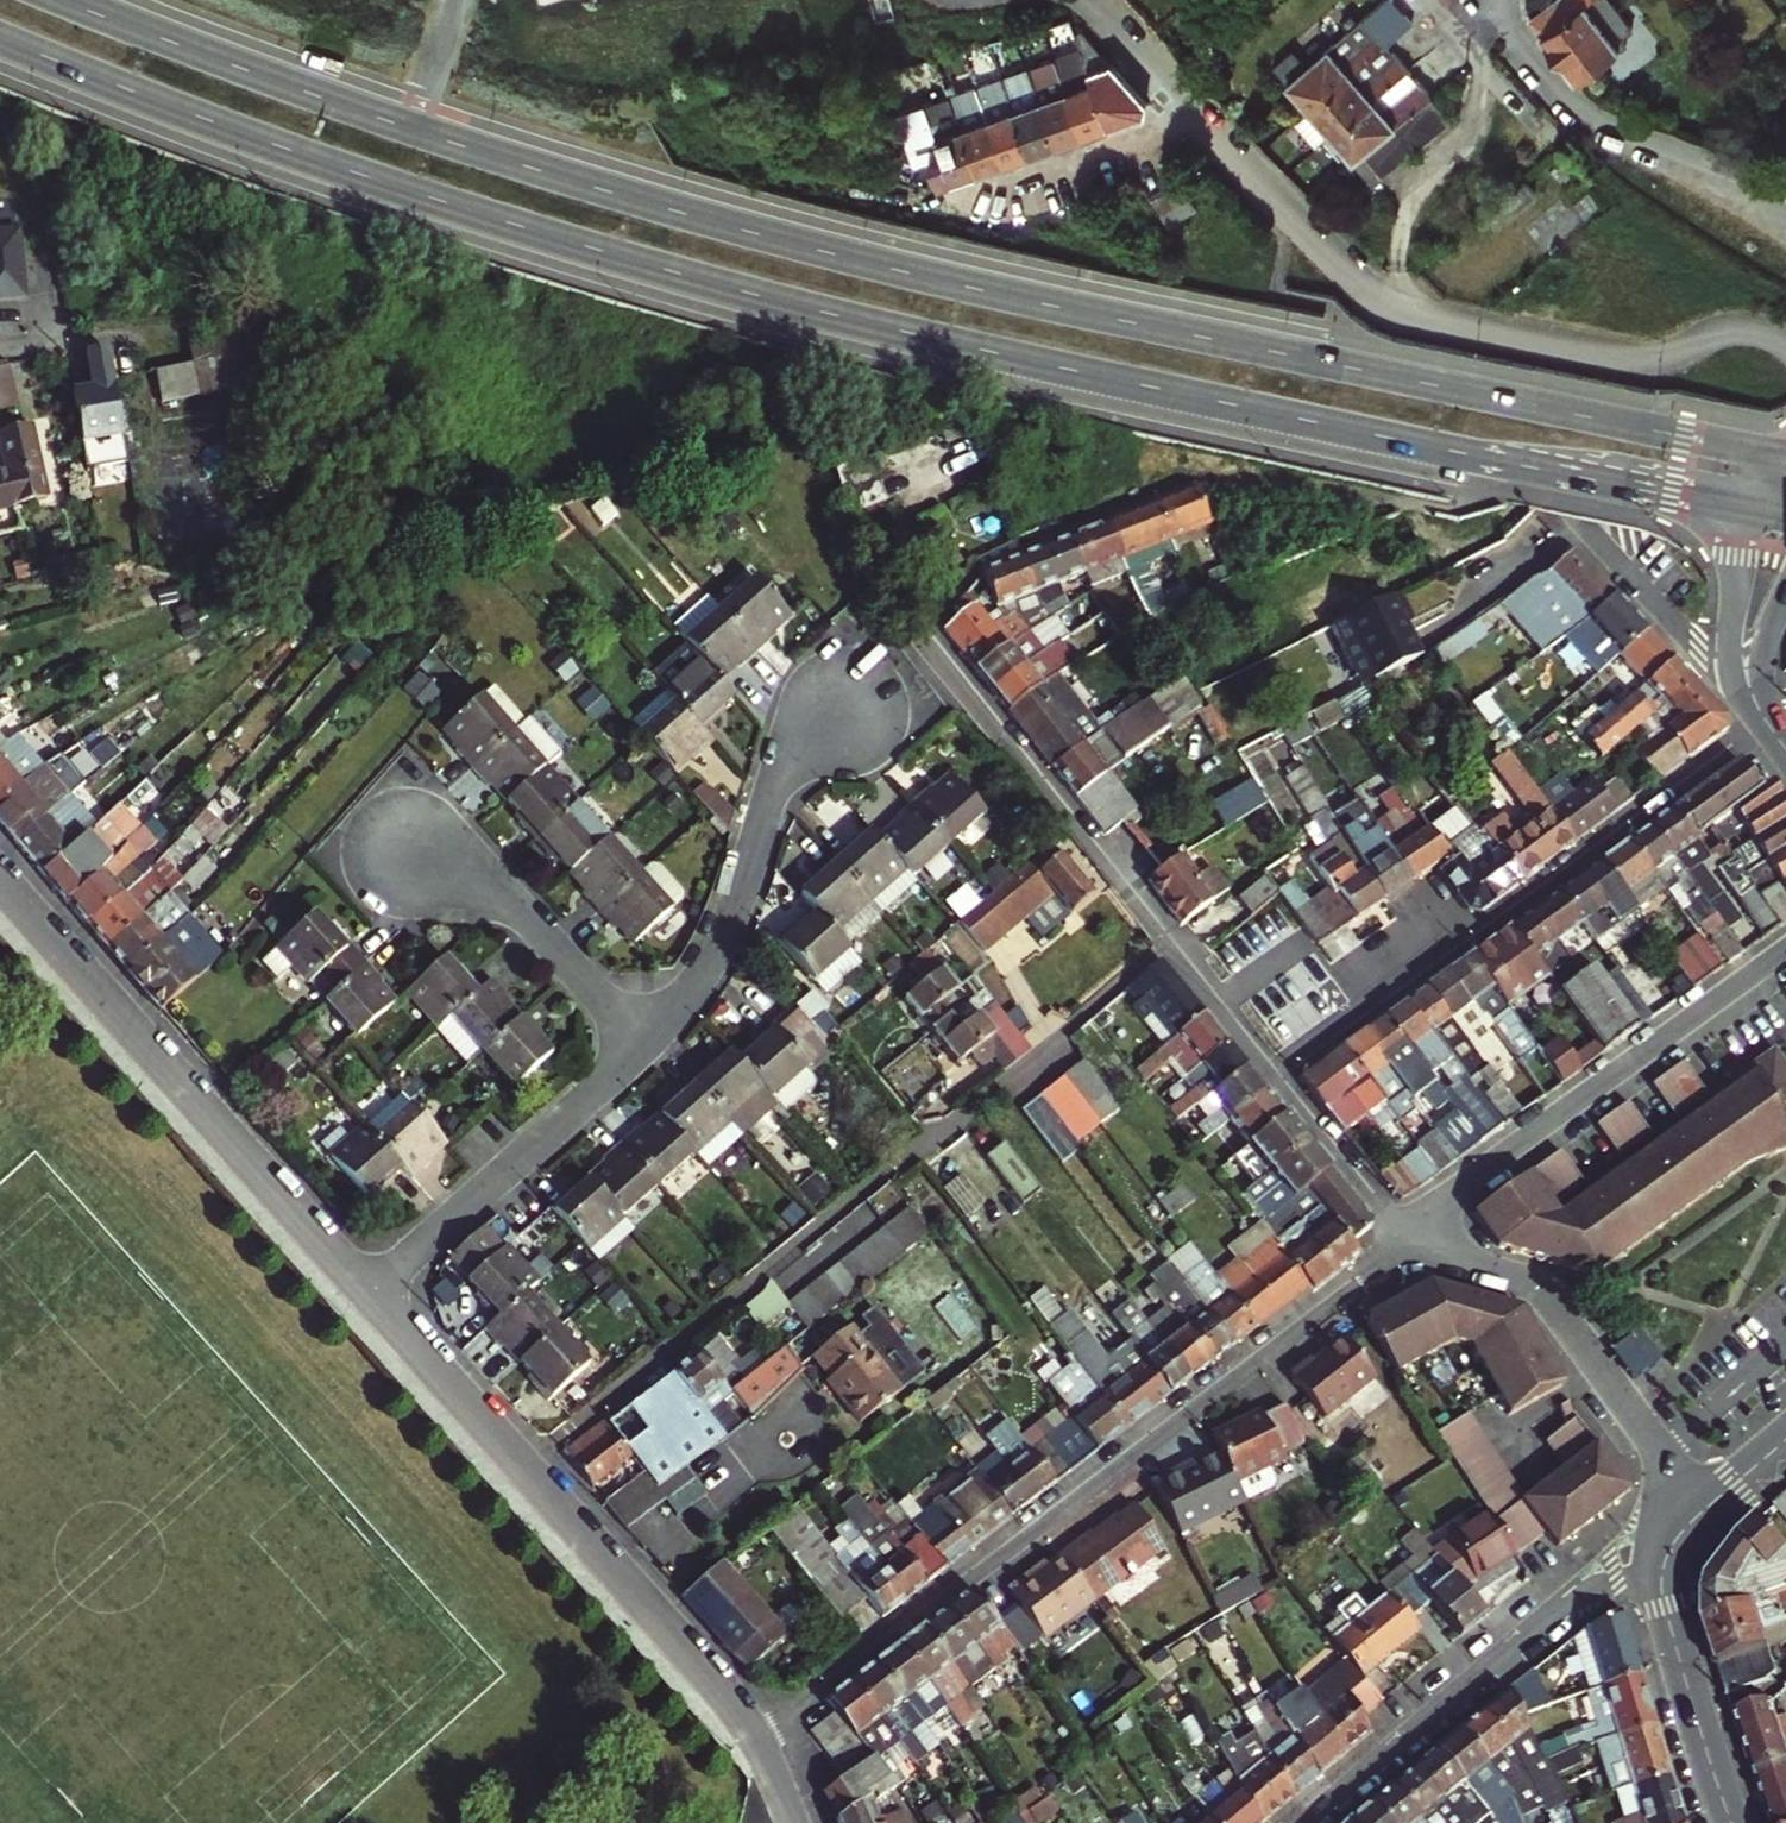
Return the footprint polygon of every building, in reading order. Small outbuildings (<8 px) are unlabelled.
[(1291,76),(1358,157),(1367,149),(1387,173),(1456,116),(1393,40),(1418,19),(1403,0),(1384,0),(1291,76)] [(1628,44),(1618,31),(1634,18),(1619,0),(1552,0),(1532,15),(1582,79),(1628,44)] [(1081,29),(1070,32),(1107,128),(1144,115),(1147,103),(1081,29)] [(1054,58),(1082,137),(1107,128),(1070,32),(1059,37),(1065,54),(1054,58)] [(1022,49),(1019,40),(993,48),(997,58),(1022,49)] [(1054,58),(1027,67),(1057,146),(1082,137),(1054,58)] [(1057,146),(1027,67),(1002,76),(1031,155),(1057,146)] [(1003,165),(1031,155),(1002,76),(975,86),(1003,165)] [(1003,165),(975,86),(948,95),(976,174),(1003,165)] [(951,183),(976,174),(948,95),(922,105),(940,154),(951,183)] [(922,105),(896,114),(914,164),(940,154),(922,105)] [(914,164),(896,114),(879,120),(897,169),(914,164)] [(1182,178),(1169,186),(1187,211),(1199,203),(1182,178)] [(1187,211),(1169,186),(1155,195),(1173,220),(1187,211)] [(5,232),(7,253),(19,252),(17,231),(5,232)] [(23,297),(19,252),(7,253),(5,232),(0,232),(0,299),(23,297)] [(193,366),(200,401),(271,388),(255,321),(188,336),(193,366)] [(127,466),(109,351),(88,355),(94,391),(74,395),(88,472),(127,466)] [(193,366),(175,369),(181,404),(200,401),(193,366)] [(17,412),(12,369),(0,371),(0,414),(17,412)] [(175,369),(156,372),(162,408),(181,404),(175,369)] [(5,433),(10,471),(19,506),(52,501),(40,428),(5,433)] [(831,453),(849,515),(883,504),(864,443),(831,453)] [(19,506),(10,471),(0,473),(0,509),(19,506)] [(1192,489),(1156,503),(1171,540),(1207,526),(1192,489)] [(1156,503),(1107,523),(1123,560),(1171,540),(1156,503)] [(1084,576),(1123,560),(1107,523),(1068,539),(1084,576)] [(1068,539),(1022,558),(1037,595),(1058,586),(1084,576),(1068,539)] [(1232,585),(1213,539),(1205,542),(1212,561),(1210,562),(1221,590),(1232,585)] [(1571,552),(1525,590),(1536,605),(1556,591),(1565,599),(1529,625),(1540,642),(1564,625),(1572,636),(1616,596),(1574,550),(1571,552)] [(1022,558),(983,573),(995,607),(1005,621),(1017,617),(1026,630),(1029,635),(1048,623),(1037,595),(1022,558)] [(1136,569),(1128,572),(1143,609),(1148,619),(1158,615),(1147,586),(1143,588),(1136,569)] [(1143,609),(1128,572),(1120,575),(1127,595),(1119,598),(1126,615),(1143,609)] [(766,583),(731,615),(767,656),(785,640),(781,636),(799,619),(766,583)] [(1058,586),(1037,595),(1048,623),(1051,621),(1068,610),(1058,586)] [(977,605),(967,594),(956,609),(961,616),(946,631),(977,670),(1029,635),(1026,630),(1014,638),(1011,635),(1003,640),(977,605)] [(1616,596),(1572,636),(1570,638),(1599,675),(1620,657),(1648,632),(1616,596)] [(767,656),(731,615),(720,602),(684,634),(694,645),(698,650),(710,664),(727,683),(745,668),(748,672),(767,656)] [(1415,661),(1392,605),(1347,624),(1372,685),(1393,675),(1415,661)] [(1118,637),(1107,619),(1093,629),(1104,646),(1118,637)] [(1029,635),(977,670),(992,689),(1053,647),(1064,640),(1051,621),(1048,623),(1029,635)] [(1676,662),(1648,632),(1620,657),(1647,687),(1676,662)] [(1053,647),(992,689),(1008,710),(1041,686),(1079,662),(1074,656),(1063,663),(1053,647)] [(698,650),(680,666),(693,680),(710,664),(698,650)] [(1647,687),(1665,707),(1695,684),(1676,662),(1647,687)] [(743,701),(727,683),(710,664),(693,680),(680,666),(662,682),(673,695),(711,737),(730,720),(726,716),(743,701)] [(1078,798),(1110,774),(1133,757),(1124,746),(1160,718),(1170,729),(1200,706),(1175,674),(1100,732),(1053,767),(1078,798)] [(1652,717),(1636,697),(1630,702),(1606,723),(1582,743),(1598,762),(1636,731),(1644,742),(1633,751),(1658,783),(1728,731),(1728,720),(1695,684),(1665,707),(1652,717)] [(1077,731),(1041,686),(1008,710),(1053,767),(1100,732),(1091,720),(1077,731)] [(1618,688),(1592,708),(1606,723),(1630,702),(1618,688)] [(1361,691),(1338,708),(1350,725),(1373,708),(1361,691)] [(673,695),(638,727),(651,743),(681,776),(699,760),(703,764),(721,749),(711,737),(673,695)] [(475,771),(517,734),(486,699),(449,732),(465,749),(459,753),(475,771)] [(1208,701),(1200,706),(1203,713),(1197,716),(1210,741),(1225,734),(1208,701)] [(513,802),(548,770),(561,759),(529,724),(517,734),(475,771),(492,789),(497,785),(513,802)] [(21,788),(44,769),(18,737),(7,745),(0,751),(0,805),(21,788)] [(96,778),(72,750),(44,769),(70,799),(96,778)] [(1521,834),(1545,866),(1574,845),(1536,795),(1507,756),(1505,753),(1493,762),(1528,813),(1526,815),(1534,825),(1521,834)] [(1732,815),(1765,792),(1741,760),(1692,796),(1714,827),(1732,815)] [(70,799),(44,769),(21,788),(0,805),(0,824),(17,844),(70,799)] [(540,842),(581,806),(548,770),(513,802),(528,819),(523,824),(540,842)] [(1110,774),(1078,798),(1107,835),(1123,822),(1139,810),(1110,774)] [(1335,938),(1384,903),(1337,833),(1301,780),(1298,782),(1291,774),(1281,781),(1327,847),(1307,861),(1331,895),(1313,908),(1335,938)] [(1561,777),(1536,795),(1574,845),(1615,814),(1591,783),(1574,796),(1561,777)] [(1263,800),(1250,778),(1221,799),(1233,820),(1263,800)] [(938,794),(920,810),(956,850),(991,818),(959,782),(941,798),(938,794)] [(1751,843),(1785,821),(1785,805),(1773,786),(1765,792),(1732,815),(1751,843)] [(745,820),(725,798),(709,789),(700,797),(716,816),(739,841),(745,820)] [(1391,793),(1383,799),(1399,822),(1407,816),(1391,793)] [(1740,865),(1733,855),(1714,827),(1692,796),(1670,812),(1713,868),(1720,879),(1740,865)] [(17,844),(44,876),(97,831),(70,799),(17,844)] [(561,857),(577,875),(614,842),(581,806),(540,842),(557,860),(561,857)] [(905,828),(887,844),(911,872),(920,881),(956,850),(920,810),(902,825),(905,828)] [(1670,812),(1650,827),(1711,907),(1717,915),(1729,931),(1742,921),(1706,873),(1713,868),(1670,812)] [(1732,815),(1714,827),(1733,855),(1751,843),(1732,815)] [(1412,820),(1385,838),(1395,854),(1393,856),(1412,884),(1436,866),(1441,863),(1412,820)] [(1525,880),(1501,848),(1490,834),(1484,838),(1470,821),(1438,844),(1447,858),(1450,863),(1469,850),(1504,896),(1525,880)] [(1751,843),(1766,865),(1785,853),(1785,821),(1751,843)] [(1337,833),(1384,903),(1412,884),(1393,856),(1395,854),(1385,838),(1375,824),(1361,834),(1353,822),(1337,833)] [(68,905),(126,853),(118,844),(104,856),(98,849),(112,837),(103,825),(97,831),(44,876),(68,905)] [(1711,907),(1650,827),(1628,843),(1661,886),(1669,881),(1679,894),(1676,896),(1682,905),(1694,920),(1711,907)] [(152,830),(126,853),(68,905),(89,929),(149,875),(140,864),(165,843),(152,830)] [(1521,834),(1501,848),(1525,880),(1545,866),(1521,834)] [(856,847),(837,864),(874,904),(911,872),(887,844),(879,836),(860,853),(856,847)] [(192,837),(155,870),(164,881),(205,846),(192,837)] [(614,842),(577,875),(593,892),(588,897),(604,914),(646,878),(614,842)] [(1628,843),(1598,865),(1631,908),(1661,886),(1628,843)] [(1751,843),(1733,855),(1740,865),(1748,876),(1766,865),(1751,843)] [(1450,863),(1439,871),(1466,913),(1482,913),(1504,896),(1469,850),(1450,863)] [(1766,865),(1780,887),(1785,884),(1785,853),(1766,865)] [(1096,895),(1062,856),(964,942),(981,962),(1026,924),(1042,942),(1096,895)] [(1182,858),(1163,871),(1150,879),(1182,925),(1221,899),(1224,901),(1231,897),(1240,890),(1222,865),(1198,882),(1182,858)] [(205,864),(182,884),(193,898),(217,878),(205,864)] [(808,898),(824,916),(840,934),(874,904),(837,864),(820,879),(825,884),(808,898)] [(1631,908),(1598,865),(1556,895),(1579,925),(1589,939),(1631,908)] [(1784,927),(1763,898),(1748,876),(1740,865),(1720,879),(1766,940),(1784,927)] [(1780,887),(1766,865),(1748,876),(1763,898),(1780,887)] [(107,950),(168,897),(149,875),(89,929),(107,950)] [(646,878),(604,914),(619,931),(624,927),(640,945),(677,912),(646,878)] [(1252,919),(1279,896),(1266,879),(1238,900),(1252,919)] [(1661,886),(1678,908),(1682,905),(1676,896),(1679,894),(1669,881),(1661,886)] [(1784,927),(1785,926),(1785,884),(1780,887),(1763,898),(1784,927)] [(1548,948),(1579,925),(1556,895),(1512,928),(1548,979),(1557,991),(1572,980),(1548,948)] [(107,950),(127,972),(180,927),(188,920),(168,897),(107,950)] [(1694,920),(1700,928),(1701,927),(1717,915),(1711,907),(1694,920)] [(1335,938),(1313,908),(1297,919),(1319,949),(1335,938)] [(333,999),(372,964),(340,929),(337,932),(321,915),(286,947),(333,999)] [(1701,927),(1731,965),(1746,954),(1729,931),(1717,915),(1701,927)] [(821,985),(857,954),(840,934),(824,916),(806,932),(803,928),(785,945),(821,985)] [(201,936),(188,920),(180,927),(193,943),(201,936)] [(191,987),(219,956),(201,936),(193,943),(180,927),(127,972),(163,1014),(191,987)] [(1548,979),(1512,928),(1468,960),(1506,1010),(1548,979)] [(1699,937),(1671,958),(1696,990),(1724,969),(1699,937)] [(904,998),(932,1033),(982,993),(971,978),(958,988),(942,968),(940,970),(927,954),(923,957),(911,968),(923,983),(904,998)] [(414,992),(446,1027),(458,1016),(487,990),(472,973),(467,977),(451,958),(414,992)] [(1144,1012),(1154,1004),(1178,984),(1158,959),(1124,988),(1144,1012)] [(1506,1010),(1468,960),(1446,976),(1474,1011),(1477,1011),(1481,1013),(1485,1017),(1501,1038),(1518,1025),(1506,1010)] [(366,1035),(401,1004),(385,987),(390,983),(372,964),(333,999),(366,1035)] [(1591,965),(1572,980),(1557,991),(1605,1055),(1639,1029),(1591,965)] [(1638,969),(1622,981),(1646,1013),(1662,1001),(1638,969)] [(1488,1029),(1474,1011),(1446,976),(1426,990),(1496,1079),(1508,1069),(1483,1037),(1489,1033),(1488,1029)] [(490,1052),(527,1020),(510,1001),(515,997),(499,979),(487,990),(458,1016),(490,1052)] [(1178,984),(1154,1004),(1181,1036),(1205,1016),(1178,984)] [(1496,1079),(1426,990),(1405,1006),(1447,1059),(1471,1090),(1478,1085),(1509,1128),(1525,1116),(1496,1079)] [(982,993),(932,1033),(957,1065),(972,1053),(985,1071),(999,1060),(1007,1070),(1031,1050),(985,991),(982,993)] [(1154,1004),(1144,1012),(1162,1033),(1171,1044),(1181,1036),(1154,1004)] [(1405,1006),(1383,1021),(1408,1053),(1417,1045),(1434,1069),(1447,1059),(1405,1006)] [(532,1015),(527,1020),(490,1052),(522,1087),(558,1054),(544,1038),(548,1034),(532,1015)] [(1228,1043),(1205,1016),(1181,1036),(1192,1048),(1176,1061),(1187,1076),(1228,1043)] [(1408,1053),(1383,1021),(1363,1036),(1415,1106),(1427,1098),(1437,1111),(1447,1103),(1408,1053)] [(763,1046),(746,1061),(772,1090),(787,1107),(820,1079),(811,1069),(814,1066),(778,1025),(760,1041),(763,1046)] [(1147,1044),(1157,1056),(1171,1044),(1162,1033),(1147,1044)] [(1570,1035),(1547,1045),(1563,1079),(1585,1069),(1570,1035)] [(1415,1106),(1363,1036),(1343,1051),(1394,1117),(1402,1128),(1421,1113),(1415,1106)] [(1247,1067),(1228,1043),(1187,1076),(1201,1093),(1186,1105),(1183,1101),(1167,1114),(1176,1124),(1190,1113),(1247,1067)] [(1179,1053),(1171,1044),(1157,1056),(1151,1061),(1159,1070),(1179,1053)] [(1604,1279),(1770,1153),(1774,1160),(1785,1154),(1785,1060),(1778,1050),(1756,1066),(1761,1072),(1565,1217),(1559,1209),(1573,1199),(1589,1187),(1564,1155),(1548,1166),(1535,1176),(1477,1219),(1503,1253),(1604,1279)] [(1394,1117),(1343,1051),(1327,1063),(1377,1130),(1394,1117)] [(1563,1085),(1537,1051),(1517,1066),(1544,1100),(1563,1085)] [(734,1123),(772,1090),(746,1061),(739,1053),(720,1070),(716,1065),(697,1082),(734,1123)] [(1084,1063),(1062,1079),(1087,1112),(1108,1095),(1084,1063)] [(1377,1130),(1327,1063),(1303,1080),(1324,1111),(1327,1112),(1345,1133),(1358,1122),(1368,1136),(1377,1130)] [(1671,1075),(1653,1089),(1677,1121),(1696,1108),(1711,1097),(1687,1064),(1671,1075)] [(1266,1089),(1247,1067),(1190,1113),(1200,1125),(1195,1128),(1204,1140),(1266,1089)] [(1087,1112),(1062,1079),(1040,1096),(1065,1128),(1087,1112)] [(746,1136),(734,1123),(697,1082),(681,1096),(686,1101),(668,1117),(700,1154),(711,1166),(746,1136)] [(1287,1115),(1266,1089),(1204,1140),(1223,1165),(1231,1158),(1287,1115)] [(1065,1128),(1040,1096),(1023,1109),(1048,1142),(1065,1128)] [(1454,1112),(1459,1119),(1482,1149),(1504,1132),(1475,1096),(1454,1112)] [(1615,1117),(1598,1129),(1623,1162),(1639,1149),(1655,1137),(1632,1105),(1615,1117)] [(434,1157),(451,1142),(424,1112),(418,1106),(383,1138),(409,1167),(419,1179),(438,1161),(434,1157)] [(1254,1185),(1309,1142),(1287,1115),(1231,1158),(1254,1185)] [(664,1185),(700,1154),(668,1117),(651,1133),(647,1128),(628,1144),(664,1185)] [(1459,1119),(1437,1135),(1461,1167),(1482,1149),(1459,1119)] [(392,1183),(409,1167),(383,1138),(373,1127),(338,1158),(370,1194),(388,1178),(392,1183)] [(1437,1135),(1435,1132),(1423,1141),(1448,1174),(1461,1167),(1437,1135)] [(1004,1141),(987,1155),(1023,1203),(1041,1189),(1004,1141)] [(1286,1204),(1331,1169),(1309,1142),(1254,1185),(1236,1199),(1258,1226),(1286,1204)] [(627,1218),(664,1185),(628,1144),(609,1161),(613,1166),(595,1182),(627,1218)] [(1419,1150),(1402,1163),(1421,1189),(1440,1178),(1419,1150)] [(1402,1163),(1382,1179),(1402,1201),(1421,1189),(1402,1163)] [(1320,1206),(1350,1245),(1370,1230),(1371,1218),(1331,1169),(1286,1204),(1301,1221),(1320,1206)] [(1182,1185),(1159,1203),(1172,1220),(1196,1202),(1203,1212),(1227,1194),(1209,1170),(1185,1188),(1182,1185)] [(968,1172),(944,1190),(965,1217),(988,1199),(968,1172)] [(572,1195),(556,1209),(587,1245),(591,1249),(627,1218),(595,1182),(576,1199),(572,1195)] [(1359,1256),(1350,1245),(1320,1206),(1301,1221),(1295,1226),(1335,1276),(1359,1256)] [(912,1210),(900,1219),(917,1245),(929,1236),(912,1210)] [(917,1245),(900,1219),(887,1229),(904,1254),(917,1245)] [(1335,1276),(1295,1226),(1272,1244),(1307,1287),(1313,1294),(1335,1276)] [(1272,1244),(1259,1228),(1254,1232),(1266,1248),(1221,1283),(1256,1327),(1307,1287),(1272,1244)] [(904,1254),(887,1229),(875,1238),(892,1263),(904,1254)] [(892,1263),(875,1238),(862,1247),(879,1272),(892,1263)] [(879,1272),(862,1247),(850,1257),(867,1281),(879,1272)] [(1196,1251),(1173,1269),(1232,1346),(1256,1327),(1221,1283),(1196,1251)] [(536,1289),(504,1255),(474,1282),(489,1299),(484,1303),(500,1320),(530,1294),(536,1289)] [(867,1281),(850,1257),(838,1266),(855,1290),(867,1281)] [(1188,1380),(1213,1361),(1154,1283),(1139,1263),(1124,1275),(1139,1295),(1129,1303),(1188,1380)] [(855,1290),(838,1266),(825,1275),(842,1299),(855,1290)] [(1232,1346),(1173,1269),(1154,1283),(1213,1361),(1232,1346)] [(842,1299),(825,1275),(813,1285),(830,1308),(842,1299)] [(830,1308),(813,1285),(801,1294),(817,1317),(830,1308)] [(1385,1312),(1390,1319),(1438,1289),(1433,1287),(1385,1312)] [(1476,1353),(1501,1396),(1514,1421),(1525,1415),(1513,1398),(1502,1381),(1489,1362),(1460,1320),(1463,1319),(1444,1290),(1438,1289),(1390,1319),(1419,1363),(1452,1347),(1476,1353)] [(1043,1319),(1127,1428),(1171,1394),(1130,1341),(1105,1361),(1067,1312),(1061,1316),(1041,1290),(1028,1300),(1043,1319)] [(1460,1320),(1489,1362),(1525,1339),(1538,1357),(1502,1381),(1513,1398),(1525,1415),(1549,1402),(1571,1389),(1527,1313),(1444,1290),(1463,1319),(1460,1320)] [(526,1363),(563,1330),(530,1294),(500,1320),(489,1331),(506,1349),(510,1345),(526,1363)] [(817,1317),(801,1294),(788,1304),(805,1326),(817,1317)] [(761,1301),(746,1313),(766,1338),(782,1326),(761,1301)] [(1129,1303),(1111,1316),(1130,1341),(1171,1394),(1188,1380),(1129,1303)] [(1371,1318),(1406,1370),(1419,1363),(1390,1319),(1385,1312),(1371,1318)] [(1371,1318),(1366,1325),(1398,1374),(1406,1370),(1371,1318)] [(1127,1428),(1043,1319),(1012,1342),(1070,1422),(1093,1454),(1127,1428)] [(822,1381),(854,1424),(896,1393),(846,1327),(809,1356),(826,1378),(822,1381)] [(594,1365),(563,1330),(526,1363),(542,1380),(537,1385),(553,1402),(594,1365)] [(1651,1338),(1623,1352),(1633,1373),(1661,1360),(1651,1338)] [(1525,1339),(1489,1362),(1502,1381),(1538,1357),(1525,1339)] [(1312,1362),(1292,1378),(1326,1421),(1377,1380),(1347,1341),(1315,1366),(1312,1362)] [(708,1344),(672,1373),(698,1402),(707,1412),(739,1387),(732,1379),(748,1367),(738,1356),(726,1365),(708,1344)] [(793,1384),(769,1352),(748,1367),(732,1379),(739,1387),(759,1411),(793,1384)] [(959,1408),(982,1390),(966,1371),(944,1388),(959,1408)] [(647,1394),(671,1425),(698,1402),(672,1373),(647,1394)] [(604,1423),(632,1456),(671,1425),(647,1394),(644,1390),(604,1423)] [(946,1402),(938,1392),(924,1404),(923,1405),(931,1415),(946,1402)] [(1497,1505),(1505,1516),(1525,1547),(1532,1541),(1547,1530),(1560,1548),(1637,1493),(1603,1446),(1595,1434),(1587,1423),(1580,1406),(1566,1413),(1575,1431),(1555,1444),(1563,1456),(1571,1468),(1527,1500),(1520,1488),(1511,1476),(1504,1465),(1494,1451),(1482,1459),(1471,1466),(1481,1481),(1488,1492),(1497,1505)] [(1280,1460),(1314,1442),(1287,1407),(1261,1420),(1259,1416),(1210,1440),(1219,1458),(1235,1489),(1282,1465),(1280,1460)] [(1012,1429),(1000,1414),(994,1419),(1015,1445),(1021,1441),(1017,1435),(1021,1432),(1016,1426),(1012,1429)] [(1458,1424),(1466,1436),(1474,1447),(1482,1459),(1494,1451),(1486,1438),(1479,1427),(1471,1416),(1458,1424)] [(1070,1422),(1044,1441),(1068,1474),(1093,1454),(1070,1422)] [(565,1454),(593,1487),(632,1456),(604,1423),(565,1454)] [(701,1436),(709,1447),(726,1433),(717,1423),(701,1436)] [(1482,1459),(1474,1447),(1466,1436),(1458,1424),(1448,1432),(1456,1444),(1463,1455),(1471,1466),(1482,1459)] [(1025,1438),(1021,1432),(1017,1435),(1021,1441),(1025,1438)] [(1490,1513),(1496,1522),(1517,1553),(1525,1547),(1505,1516),(1497,1505),(1488,1492),(1481,1481),(1471,1466),(1463,1455),(1456,1444),(1448,1432),(1440,1436),(1448,1449),(1455,1460),(1463,1472),(1473,1487),(1480,1498),(1489,1511),(1490,1513)] [(1014,1466),(1011,1468),(1035,1499),(1055,1484),(1030,1452),(1021,1441),(1015,1445),(1004,1452),(1008,1458),(1014,1466)] [(1044,1441),(1030,1452),(1055,1484),(1068,1474),(1044,1441)] [(658,1487),(668,1501),(707,1470),(696,1457),(665,1481),(658,1487)] [(639,1465),(646,1473),(658,1487),(665,1481),(648,1458),(639,1465)] [(1179,1532),(1240,1501),(1235,1489),(1219,1458),(1185,1475),(1182,1469),(1155,1483),(1179,1532)] [(1011,1468),(987,1487),(1011,1518),(1035,1499),(1011,1468)] [(607,1503),(631,1531),(644,1520),(655,1512),(668,1501),(658,1487),(646,1473),(633,1483),(621,1492),(607,1503)] [(938,1511),(940,1513),(970,1550),(1011,1518),(987,1487),(980,1478),(938,1511)] [(1772,1506),(1785,1522),(1785,1495),(1772,1506)] [(882,1546),(872,1553),(909,1598),(927,1584),(866,1509),(858,1500),(850,1506),(882,1546)] [(873,1503),(866,1509),(927,1584),(944,1571),(914,1533),(893,1507),(883,1515),(873,1503)] [(1134,1509),(1154,1554),(1165,1546),(1135,1507),(1134,1508),(1134,1509)] [(794,1508),(769,1529),(841,1620),(868,1599),(828,1549),(794,1508)] [(1134,1508),(1103,1531),(1104,1532),(1130,1580),(1136,1575),(1133,1571),(1154,1554),(1134,1509),(1134,1508)] [(921,1527),(914,1533),(944,1571),(970,1550),(940,1513),(930,1520),(935,1527),(927,1534),(921,1527)] [(1490,1513),(1436,1556),(1467,1593),(1517,1553),(1496,1522),(1490,1513)] [(1758,1518),(1738,1537),(1755,1557),(1773,1578),(1785,1593),(1785,1569),(1783,1565),(1785,1563),(1785,1549),(1758,1518)] [(909,1598),(872,1553),(847,1523),(836,1532),(841,1539),(828,1549),(868,1599),(884,1617),(909,1598)] [(1387,1595),(1408,1620),(1431,1602),(1460,1638),(1486,1616),(1467,1593),(1436,1556),(1413,1529),(1400,1540),(1413,1557),(1422,1567),(1387,1595)] [(1093,1534),(1063,1556),(1093,1600),(1122,1578),(1126,1583),(1130,1580),(1104,1532),(1103,1531),(1095,1537),(1093,1534)] [(1785,1594),(1785,1593),(1773,1578),(1740,1589),(1755,1557),(1738,1537),(1705,1583),(1703,1598),(1702,1617),(1703,1623),(1738,1611),(1785,1594)] [(1093,1600),(1063,1556),(1059,1560),(1090,1602),(1093,1600)] [(1031,1569),(1020,1577),(1056,1629),(1090,1602),(1059,1560),(1057,1557),(1047,1565),(1035,1574),(1031,1569)] [(1422,1567),(1413,1557),(1379,1584),(1387,1595),(1422,1567)] [(1043,1559),(1031,1569),(1035,1574),(1047,1565),(1043,1559)] [(789,1637),(727,1563),(686,1596),(749,1669),(789,1637)] [(1056,1629),(1020,1577),(1006,1588),(1044,1637),(1056,1629)] [(1239,1589),(1213,1602),(1219,1615),(1245,1601),(1239,1589)] [(972,1591),(948,1609),(977,1648),(1004,1685),(1021,1672),(1011,1658),(1007,1661),(999,1651),(1011,1642),(972,1591)] [(1785,1643),(1785,1629),(1781,1614),(1785,1612),(1785,1594),(1738,1611),(1703,1623),(1718,1667),(1756,1654),(1785,1643)] [(1346,1661),(1359,1678),(1417,1631),(1408,1620),(1387,1595),(1355,1621),(1347,1611),(1321,1631),(1346,1661)] [(1573,1639),(1589,1691),(1643,1673),(1624,1608),(1588,1629),(1579,1635),(1573,1639)] [(924,1627),(952,1667),(977,1648),(948,1609),(924,1627)] [(924,1627),(900,1646),(946,1711),(970,1692),(952,1667),(924,1627)] [(900,1646),(875,1664),(903,1703),(922,1729),(946,1711),(900,1646)] [(1171,1665),(1162,1648),(1136,1663),(1147,1680),(1171,1665)] [(1756,1654),(1718,1667),(1722,1681),(1761,1668),(1756,1654)] [(1302,1690),(1309,1701),(1344,1755),(1373,1731),(1363,1717),(1380,1703),(1359,1678),(1346,1661),(1302,1690)] [(851,1683),(898,1747),(910,1737),(891,1712),(903,1703),(875,1664),(851,1683)] [(1761,1668),(1722,1681),(1728,1696),(1766,1683),(1761,1668)] [(1533,1672),(1512,1688),(1526,1717),(1548,1706),(1533,1672)] [(1559,1742),(1563,1756),(1585,1745),(1587,1748),(1598,1744),(1613,1739),(1621,1737),(1658,1725),(1643,1673),(1589,1691),(1600,1729),(1559,1742)] [(828,1701),(837,1713),(849,1728),(861,1745),(875,1764),(881,1760),(898,1747),(851,1683),(828,1701)] [(1549,1763),(1526,1717),(1512,1688),(1502,1696),(1484,1711),(1539,1780),(1542,1778),(1558,1810),(1570,1805),(1559,1783),(1549,1763)] [(1319,1776),(1282,1719),(1268,1697),(1242,1715),(1253,1732),(1294,1797),(1319,1776)] [(1344,1755),(1309,1701),(1282,1719),(1319,1776),(1344,1755)] [(1734,1714),(1749,1766),(1769,1758),(1767,1750),(1782,1748),(1782,1747),(1785,1745),(1785,1727),(1779,1729),(1768,1702),(1734,1714)] [(1539,1780),(1484,1711),(1470,1722),(1461,1729),(1490,1765),(1504,1755),(1526,1790),(1534,1783),(1539,1780)] [(822,1748),(849,1728),(837,1713),(810,1733),(822,1748)] [(1002,1738),(986,1714),(976,1721),(994,1744),(1002,1738)] [(1658,1725),(1621,1737),(1627,1757),(1606,1765),(1617,1794),(1640,1786),(1672,1775),(1658,1725)] [(835,1765),(861,1745),(849,1728),(822,1748),(835,1765)] [(1439,1748),(1493,1814),(1511,1801),(1515,1797),(1490,1765),(1461,1729),(1439,1748)] [(1261,1822),(1262,1822),(1294,1797),(1253,1732),(1232,1744),(1225,1734),(1212,1741),(1240,1787),(1261,1822)] [(1613,1739),(1598,1744),(1603,1756),(1617,1751),(1613,1739)] [(901,1751),(913,1768),(924,1760),(911,1744),(901,1751)] [(835,1765),(848,1781),(875,1764),(861,1745),(835,1765)] [(1417,1766),(1445,1801),(1456,1792),(1480,1822),(1482,1822),(1493,1814),(1439,1748),(1417,1766)] [(1769,1758),(1749,1766),(1755,1785),(1785,1775),(1785,1751),(1769,1758)] [(881,1760),(875,1764),(891,1794),(898,1789),(906,1784),(889,1760),(883,1764),(881,1760)] [(1184,1761),(1170,1772),(1171,1774),(1193,1800),(1202,1793),(1189,1776),(1193,1772),(1184,1761)] [(841,1819),(861,1810),(875,1803),(877,1807),(894,1799),(891,1794),(875,1764),(848,1781),(826,1794),(841,1819)] [(1417,1766),(1394,1785),(1424,1822),(1463,1822),(1445,1801),(1417,1766)] [(1187,1805),(1193,1800),(1171,1774),(1170,1772),(1164,1777),(1187,1805)] [(1619,1822),(1686,1822),(1672,1775),(1640,1786),(1648,1811),(1618,1820),(1619,1822)] [(1755,1785),(1761,1802),(1763,1809),(1785,1802),(1785,1775),(1755,1785)] [(1394,1785),(1371,1804),(1386,1822),(1424,1822),(1394,1785)] [(1206,1815),(1212,1822),(1261,1822),(1240,1787),(1206,1815)] [(1763,1809),(1767,1822),(1785,1822),(1785,1802),(1763,1809)] [(1371,1804),(1351,1821),(1352,1822),(1386,1822),(1371,1804)] [(839,1822),(867,1822),(861,1810),(841,1819),(838,1821),(839,1822)]
